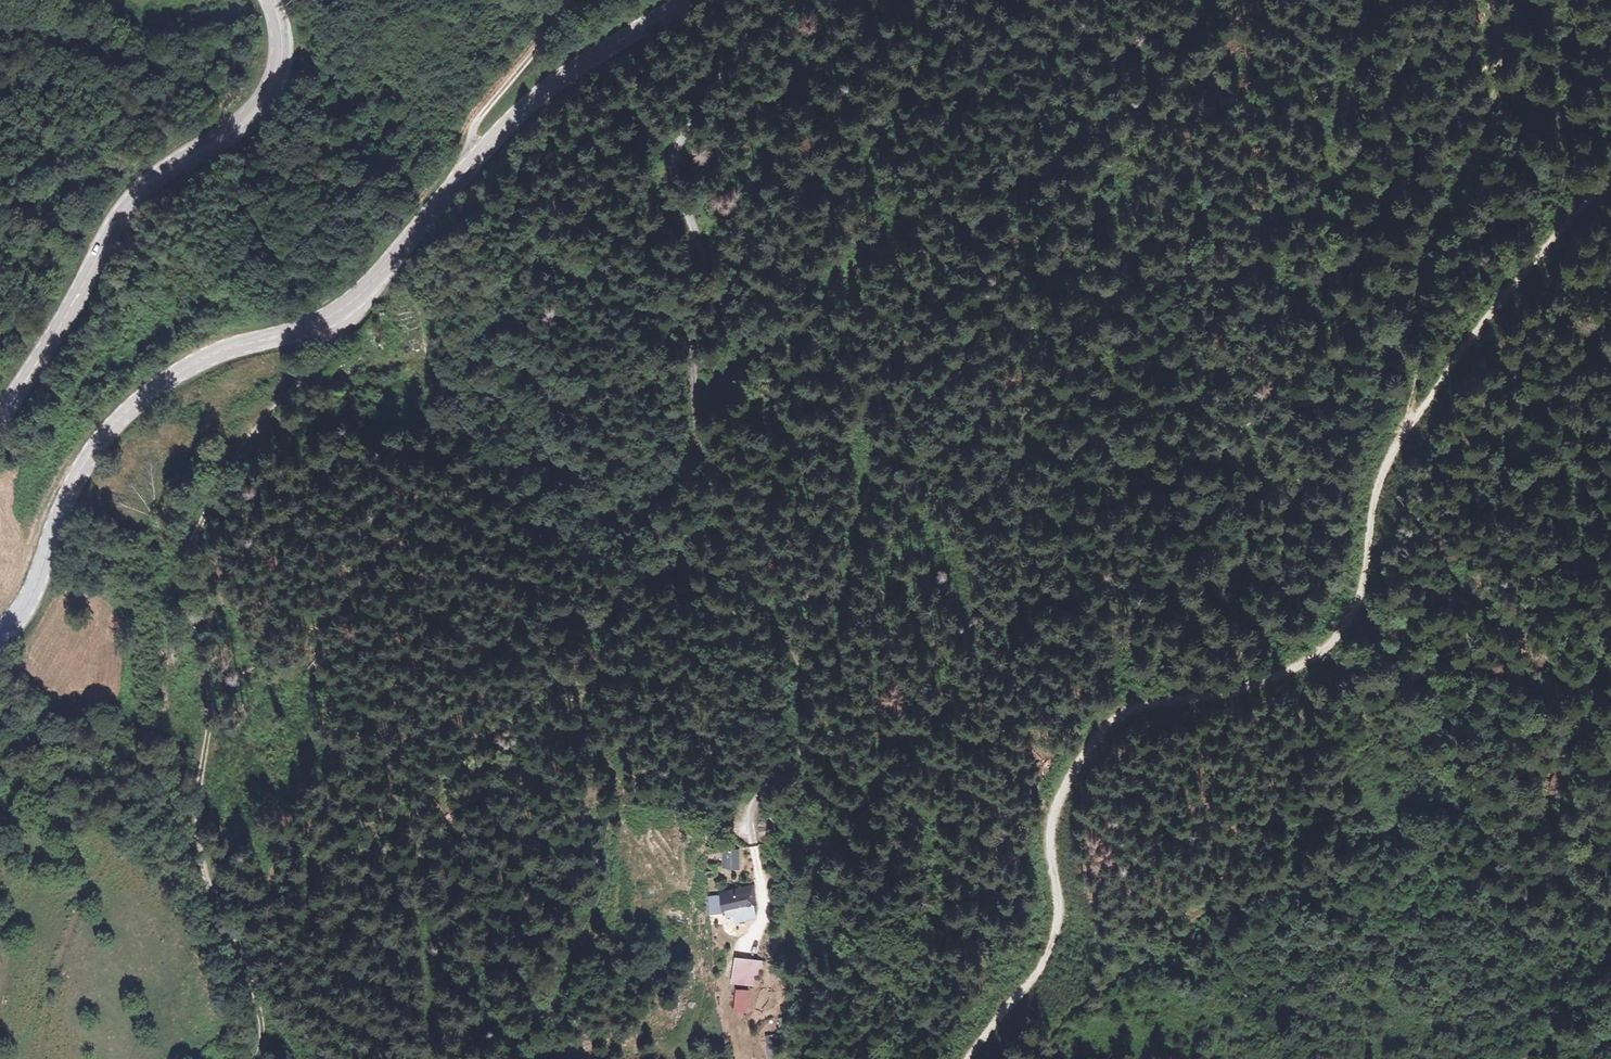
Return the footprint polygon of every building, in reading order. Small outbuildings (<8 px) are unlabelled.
[(717,850),(717,866),(734,865),(734,850),(717,850)] [(718,894),(719,909),(749,905),(748,891),(718,894)] [(761,962),(736,958),(732,984),(757,988),(761,962)] [(748,991),(737,991),(736,1012),(746,1013),(748,991)] [(781,1053),(779,1034),(765,1035),(767,1054),(781,1053)]
